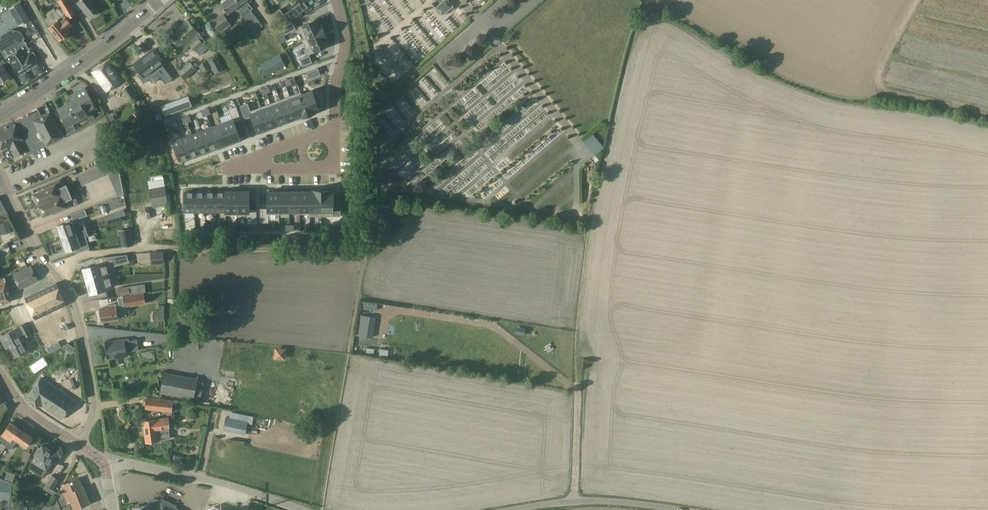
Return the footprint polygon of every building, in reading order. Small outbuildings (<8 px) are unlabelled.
[(68,18),(75,14),(67,0),(57,0),(68,18)] [(77,3),(88,17),(99,8),(93,1),(95,0),(81,0),(77,3)] [(242,16),(246,13),(236,0),(225,0),(220,4),(228,14),(236,7),(242,16)] [(246,13),(242,16),(251,27),(259,21),(251,10),(253,9),(246,0),(236,0),(246,13)] [(448,0),(444,0),(435,8),(442,16),(453,6),(448,0)] [(19,26),(29,20),(19,3),(9,8),(19,26)] [(54,9),(47,15),(48,17),(45,20),(50,27),(48,28),(58,41),(69,32),(67,30),(72,26),(58,9),(55,11),(54,9)] [(290,10),(282,15),(288,22),(295,17),(290,10)] [(410,20),(414,23),(422,15),(419,12),(410,20)] [(218,33),(218,32),(219,34),(231,26),(230,24),(230,23),(223,13),(210,22),(218,33)] [(317,19),(298,27),(304,40),(323,31),(320,23),(319,24),(317,19)] [(197,32),(187,21),(169,36),(179,48),(189,40),(191,43),(189,45),(195,51),(197,53),(205,46),(203,44),(206,41),(200,35),(200,34),(198,31),(197,32)] [(292,22),(281,28),(285,34),(295,29),(292,22)] [(5,63),(9,70),(14,67),(17,72),(37,59),(24,38),(25,37),(22,31),(16,30),(1,39),(1,46),(4,50),(3,51),(7,57),(8,57),(10,60),(5,63)] [(304,40),(302,41),(305,48),(308,47),(310,53),(329,45),(327,40),(327,39),(323,31),(304,40)] [(144,77),(157,67),(165,78),(172,74),(177,70),(163,52),(158,56),(154,50),(144,57),(145,58),(135,66),(139,70),(136,72),(141,79),(144,77)] [(9,77),(3,67),(6,65),(2,59),(2,58),(0,55),(0,83),(9,77)] [(215,74),(224,69),(216,55),(207,60),(215,74)] [(281,55),(280,55),(260,65),(266,76),(286,66),(280,56),(281,55)] [(309,56),(300,59),(302,66),(312,62),(309,56)] [(202,72),(209,69),(210,68),(206,60),(199,65),(202,72)] [(106,91),(116,84),(121,80),(107,62),(93,72),(106,91)] [(189,75),(183,68),(177,73),(184,80),(189,75)] [(318,68),(306,72),(309,79),(320,75),(318,68)] [(130,103),(138,98),(129,85),(122,91),(130,103)] [(70,97),(82,118),(87,115),(86,114),(96,109),(84,88),(70,97)] [(321,104),(317,94),(314,95),(312,91),(301,95),(308,114),(319,110),(317,105),(321,104)] [(308,114),(301,95),(301,92),(289,96),(297,117),(297,118),(308,114)] [(188,96),(179,99),(183,110),(192,106),(188,96)] [(297,117),(289,96),(280,100),(288,121),(297,118),(297,117)] [(82,118),(70,97),(68,98),(71,102),(58,109),(65,122),(58,126),(64,137),(76,130),(72,123),(82,118)] [(288,121),(280,100),(270,103),(278,124),(288,121)] [(268,128),(261,107),(250,111),(247,103),(240,106),(245,119),(251,116),(257,132),(268,128)] [(278,124),(270,103),(261,107),(268,128),(278,124)] [(240,139),(234,122),(241,119),(236,106),(228,109),(232,119),(222,123),(229,143),(240,139)] [(0,127),(0,147),(3,153),(10,150),(13,157),(27,150),(29,155),(64,138),(49,112),(41,116),(37,109),(0,127)] [(178,128),(176,121),(166,124),(169,132),(178,128)] [(229,143),(222,123),(211,127),(211,128),(218,146),(218,147),(229,143)] [(125,133),(123,127),(113,130),(115,136),(125,133)] [(218,146),(211,128),(202,131),(209,150),(218,147),(218,146)] [(209,150),(202,131),(192,135),(199,153),(209,150)] [(199,153),(192,135),(183,138),(189,157),(199,153)] [(189,157),(183,138),(172,142),(179,161),(189,157)] [(124,195),(117,157),(100,165),(105,177),(109,175),(118,197),(124,195)] [(46,185),(47,188),(33,194),(42,216),(57,210),(58,213),(73,206),(70,199),(72,198),(66,185),(64,185),(61,179),(46,185)] [(165,185),(149,188),(152,206),(168,203),(165,185)] [(237,215),(237,191),(225,191),(225,192),(226,192),(226,212),(225,212),(225,215),(236,215),(237,215)] [(249,210),(249,191),(237,191),(237,215),(236,215),(236,217),(248,217),(248,223),(256,223),(256,210),(249,210)] [(321,216),(321,191),(309,191),(309,192),(310,192),(310,214),(309,214),(309,216),(321,216)] [(340,216),(340,203),(333,203),(333,191),(321,191),(321,216),(340,216)] [(195,212),(195,192),(184,192),(184,212),(195,212)] [(205,212),(205,192),(195,192),(195,212),(205,212)] [(215,212),(215,192),(205,192),(205,212),(215,212)] [(226,212),(226,192),(225,192),(215,192),(215,212),(225,212),(226,212)] [(279,211),(279,192),(267,192),(267,209),(260,209),(260,222),(268,222),(268,214),(280,214),(280,211),(279,211)] [(289,211),(289,192),(279,192),(279,211),(280,211),(289,211)] [(300,211),(300,192),(289,192),(289,211),(299,211),(300,211)] [(310,214),(310,192),(309,192),(300,192),(300,211),(299,211),(299,214),(309,214),(310,214)] [(125,214),(123,208),(111,212),(113,218),(125,214)] [(73,221),(87,216),(85,210),(71,215),(73,221)] [(9,221),(0,224),(0,230),(0,232),(11,229),(9,221)] [(82,231),(92,228),(90,221),(79,225),(82,231)] [(61,239),(75,234),(70,222),(57,226),(61,239)] [(61,239),(63,245),(61,245),(63,251),(65,250),(66,251),(87,244),(84,237),(94,234),(92,228),(82,231),(75,234),(61,239)] [(35,238),(43,234),(41,230),(33,234),(35,238)] [(132,235),(119,238),(121,247),(134,245),(132,235)] [(116,256),(118,265),(132,262),(130,254),(116,256)] [(163,265),(162,254),(150,255),(151,266),(163,265)] [(87,282),(107,276),(104,263),(103,257),(95,259),(96,265),(83,269),(87,282)] [(133,261),(134,267),(147,265),(146,258),(133,261)] [(31,265),(12,275),(20,290),(39,280),(31,265)] [(107,276),(87,282),(90,294),(111,288),(107,276)] [(10,302),(4,278),(0,279),(0,305),(10,302)] [(35,319),(64,305),(54,284),(25,298),(35,319)] [(136,285),(129,286),(129,287),(130,294),(137,293),(136,285)] [(130,294),(129,287),(129,286),(117,288),(119,296),(130,294)] [(128,307),(144,304),(143,294),(123,297),(124,304),(115,305),(115,304),(108,305),(108,307),(100,308),(102,322),(117,320),(116,313),(128,312),(128,307)] [(369,316),(360,315),(356,335),(372,338),(374,327),(367,326),(369,316)] [(26,323),(19,326),(25,338),(31,334),(26,323)] [(21,335),(17,328),(0,337),(8,352),(11,351),(14,358),(26,352),(19,336),(21,335)] [(136,340),(129,341),(128,339),(105,342),(108,360),(126,357),(125,352),(138,350),(136,340)] [(68,343),(61,347),(71,354),(75,348),(68,343)] [(387,358),(387,357),(388,350),(380,349),(379,356),(379,357),(387,358)] [(287,366),(287,355),(275,354),(275,365),(287,366)] [(193,399),(194,395),(201,396),(204,382),(196,380),(197,379),(164,373),(160,393),(193,399)] [(36,408),(38,405),(61,420),(74,400),(41,378),(25,400),(36,408)] [(173,400),(147,397),(145,410),(172,413),(173,400)] [(244,433),(247,421),(225,417),(223,428),(244,433)] [(146,443),(157,441),(169,439),(168,429),(169,429),(168,418),(143,422),(146,443)] [(21,431),(10,423),(1,435),(0,437),(0,450),(3,452),(6,447),(8,448),(21,431)] [(26,447),(32,439),(21,431),(8,448),(11,450),(17,441),(26,447)] [(54,456),(56,454),(42,446),(40,449),(38,448),(34,454),(36,456),(33,461),(46,469),(49,464),(54,467),(58,459),(54,456)] [(175,460),(173,466),(183,468),(184,463),(175,460)] [(7,471),(4,479),(12,482),(15,474),(7,471)] [(64,482),(52,475),(45,485),(58,493),(64,482)] [(10,500),(12,482),(4,479),(0,478),(0,498),(10,500)] [(60,490),(62,494),(59,495),(56,500),(61,509),(68,509),(74,509),(89,503),(83,488),(82,488),(78,479),(64,485),(60,490)] [(133,508),(133,509),(175,509),(174,509),(175,506),(162,500),(160,503),(154,500),(148,501),(149,505),(133,508)] [(3,501),(2,509),(10,509),(11,502),(3,501)]
